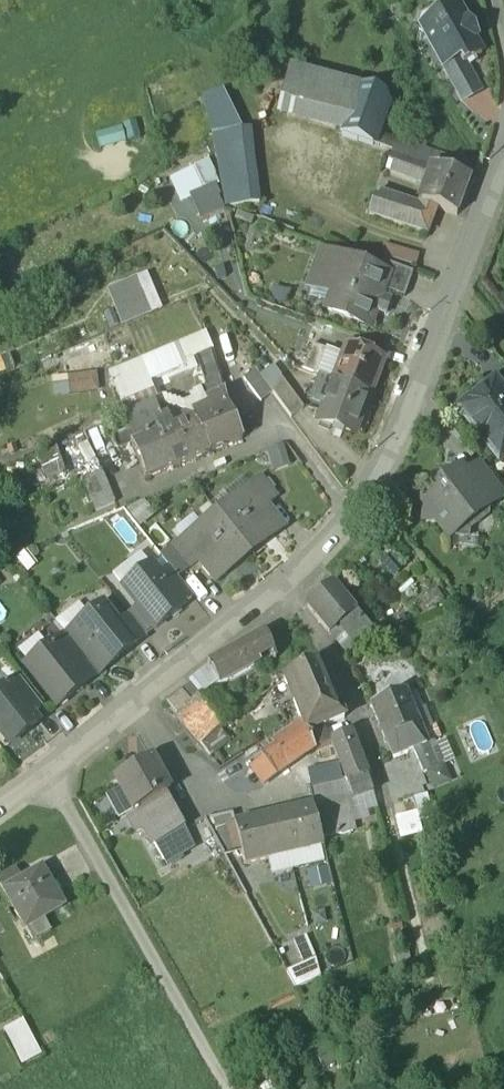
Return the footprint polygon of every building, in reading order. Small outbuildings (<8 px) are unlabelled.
[(455,8),(448,6),(439,11),(438,18),(436,19),(440,26),(424,35),(446,76),(465,66),(481,57),(471,40),(475,38),(458,7),(455,8)] [(479,92),(465,66),(446,76),(461,103),(479,92)] [(358,85),(292,68),(281,110),(344,126),(358,85)] [(381,92),(358,85),(344,126),(341,134),(371,145),(375,134),(387,102),(381,92)] [(241,130),(222,91),(203,97),(212,135),(240,130),(241,130)] [(259,204),(250,130),(241,130),(240,130),(212,135),(226,205),(259,204)] [(423,150),(375,134),(371,145),(386,150),(382,164),(415,175),(423,150)] [(450,159),(423,150),(415,175),(413,180),(428,185),(434,167),(446,171),(450,159)] [(209,160),(163,181),(172,202),(189,195),(201,221),(222,211),(210,185),(218,181),(209,160)] [(446,171),(434,167),(428,185),(422,203),(435,208),(456,215),(469,179),(446,171)] [(403,202),(376,193),(374,200),(369,214),(404,226),(406,217),(408,210),(403,202)] [(435,208),(422,203),(403,202),(408,210),(406,217),(429,225),(435,208)] [(429,225),(406,217),(404,226),(426,234),(429,225)] [(376,246),(365,242),(361,252),(372,256),(376,246)] [(420,255),(384,245),(381,257),(416,267),(420,255)] [(379,275),(324,256),(314,285),(336,293),(329,312),(370,327),(383,290),(387,278),(379,275)] [(414,274),(383,263),(379,275),(387,278),(383,290),(405,298),(414,274)] [(108,287),(122,324),(164,309),(150,271),(108,287)] [(205,336),(187,343),(194,361),(203,357),(213,353),(210,342),(208,343),(205,336)] [(187,343),(140,362),(147,380),(194,361),(187,343)] [(314,346),(304,372),(318,377),(328,352),(314,346)] [(385,363),(348,349),(335,383),(372,397),(385,363)] [(213,353),(203,357),(209,373),(219,370),(213,353)] [(140,362),(110,375),(121,403),(152,391),(147,380),(140,362)] [(52,378),(55,397),(101,390),(98,370),(52,378)] [(273,396),(255,373),(244,382),(261,405),(273,396)] [(305,411),(280,378),(273,396),(292,421),(305,411)] [(335,383),(321,378),(312,404),(325,409),(335,383)] [(372,397),(335,383),(325,409),(320,422),(358,436),(372,397)] [(460,407),(496,453),(503,446),(503,388),(503,387),(502,388),(489,386),(488,385),(460,407)] [(224,396),(206,403),(208,406),(191,414),(194,420),(227,407),(224,396)] [(158,404),(127,416),(134,431),(154,422),(160,435),(170,431),(158,404)] [(194,420),(209,454),(242,441),(227,407),(194,420)] [(127,416),(86,433),(94,453),(115,444),(113,440),(131,433),(134,431),(127,416)] [(170,431),(160,435),(175,468),(209,454),(194,420),(170,431)] [(134,431),(131,433),(136,444),(131,446),(146,480),(175,468),(160,435),(154,422),(134,431)] [(269,448),(273,469),(290,466),(286,445),(269,448)] [(483,463),(466,476),(490,507),(503,496),(503,490),(483,463)] [(452,475),(441,474),(440,485),(422,498),(428,505),(426,518),(439,520),(452,536),(455,534),(468,536),(470,522),(490,507),(466,476),(460,469),(452,475)] [(115,504),(101,472),(82,480),(96,512),(115,504)] [(278,498),(260,476),(246,487),(248,489),(251,488),(266,508),(278,498)] [(266,508),(251,488),(248,489),(218,514),(251,555),(283,529),(266,508)] [(185,540),(183,542),(199,561),(216,583),(251,555),(218,514),(185,540)] [(185,540),(183,538),(171,547),(188,569),(199,561),(183,542),(185,540)] [(188,569),(171,547),(160,556),(170,567),(178,577),(188,569)] [(382,567),(401,573),(406,558),(388,551),(382,567)] [(159,576),(152,567),(125,589),(140,608),(156,628),(156,629),(184,607),(159,576)] [(178,577),(170,567),(159,576),(183,606),(194,598),(178,577)] [(355,611),(333,585),(307,607),(329,633),(355,611)] [(119,625),(104,606),(76,628),(107,667),(108,668),(135,646),(119,625)] [(156,628),(140,608),(129,616),(145,636),(156,628)] [(373,633),(355,611),(329,633),(347,654),(373,633)] [(145,636),(129,616),(119,625),(135,645),(145,636)] [(107,667),(76,628),(66,636),(81,655),(97,675),(107,667)] [(264,633),(207,665),(209,668),(218,686),(219,686),(273,656),(264,633)] [(66,636),(55,645),(69,664),(70,663),(81,655),(66,636)] [(69,664),(55,645),(28,666),(59,706),(87,684),(86,683),(70,663),(69,664)] [(97,675),(81,655),(70,663),(86,683),(97,675)] [(322,663),(284,679),(288,689),(295,705),(333,689),(322,663)] [(209,668),(166,704),(177,717),(205,694),(218,686),(209,668)] [(18,676),(3,688),(5,689),(13,700),(18,697),(28,688),(18,676)] [(284,679),(271,689),(278,697),(288,689),(284,679)] [(205,694),(177,717),(186,727),(214,705),(229,724),(241,714),(219,686),(218,686),(205,694)] [(418,686),(408,690),(412,700),(422,696),(418,686)] [(28,688),(18,697),(32,715),(43,707),(28,688)] [(0,693),(0,731),(10,744),(38,723),(32,715),(18,697),(13,700),(5,689),(0,693)] [(295,705),(286,709),(292,723),(300,719),(302,723),(307,734),(308,733),(319,729),(345,718),(333,689),(295,705)] [(404,692),(372,705),(394,759),(413,751),(426,746),(426,744),(404,692)] [(214,705),(186,727),(201,745),(221,730),(229,724),(214,705)] [(307,734),(302,723),(272,744),(276,749),(264,757),(277,777),(315,750),(308,733),(307,734)] [(319,729),(308,733),(315,750),(315,751),(326,746),(319,729)] [(221,730),(201,745),(210,757),(230,741),(221,730)] [(351,733),(330,741),(346,781),(347,784),(367,777),(351,733)] [(434,741),(426,744),(426,746),(413,751),(423,774),(444,765),(434,741)] [(277,777),(264,757),(234,778),(238,784),(242,788),(245,794),(247,796),(250,797),(277,777)] [(152,759),(115,780),(133,813),(166,795),(170,792),(152,759)] [(367,777),(347,784),(346,781),(344,781),(352,800),(373,793),(367,777)] [(234,778),(229,781),(233,787),(238,784),(234,778)] [(344,781),(309,789),(313,808),(346,802),(352,800),(344,781)] [(245,794),(242,788),(237,792),(240,797),(245,794)] [(184,828),(166,795),(135,812),(137,816),(145,829),(154,845),(184,828)] [(393,802),(396,815),(417,811),(415,798),(393,802)] [(346,802),(313,808),(321,838),(353,831),(346,802)] [(313,808),(279,816),(289,855),(321,848),(323,847),(321,838),(313,808)] [(234,812),(206,819),(225,855),(242,851),(235,825),(237,825),(234,812)] [(417,813),(395,818),(401,839),(422,833),(417,813)] [(137,816),(128,821),(135,834),(145,829),(137,816)] [(279,816),(259,820),(268,860),(289,855),(279,816)] [(237,825),(235,825),(242,851),(245,866),(268,860),(259,820),(237,825)] [(184,828),(154,845),(163,861),(178,853),(193,844),(184,828)] [(289,855),(268,860),(272,874),(324,862),(321,848),(289,855)] [(178,853),(163,861),(166,866),(181,857),(178,853)] [(42,868),(16,883),(18,886),(5,894),(25,928),(41,918),(42,920),(44,920),(62,909),(55,896),(57,895),(42,868)] [(44,920),(42,920),(41,918),(25,928),(33,942),(51,932),(44,920)] [(410,954),(395,957),(399,974),(414,971),(410,954)] [(316,959),(287,971),(297,988),(322,977),(316,959)] [(26,1019),(9,1027),(25,1061),(43,1053),(26,1019)]
